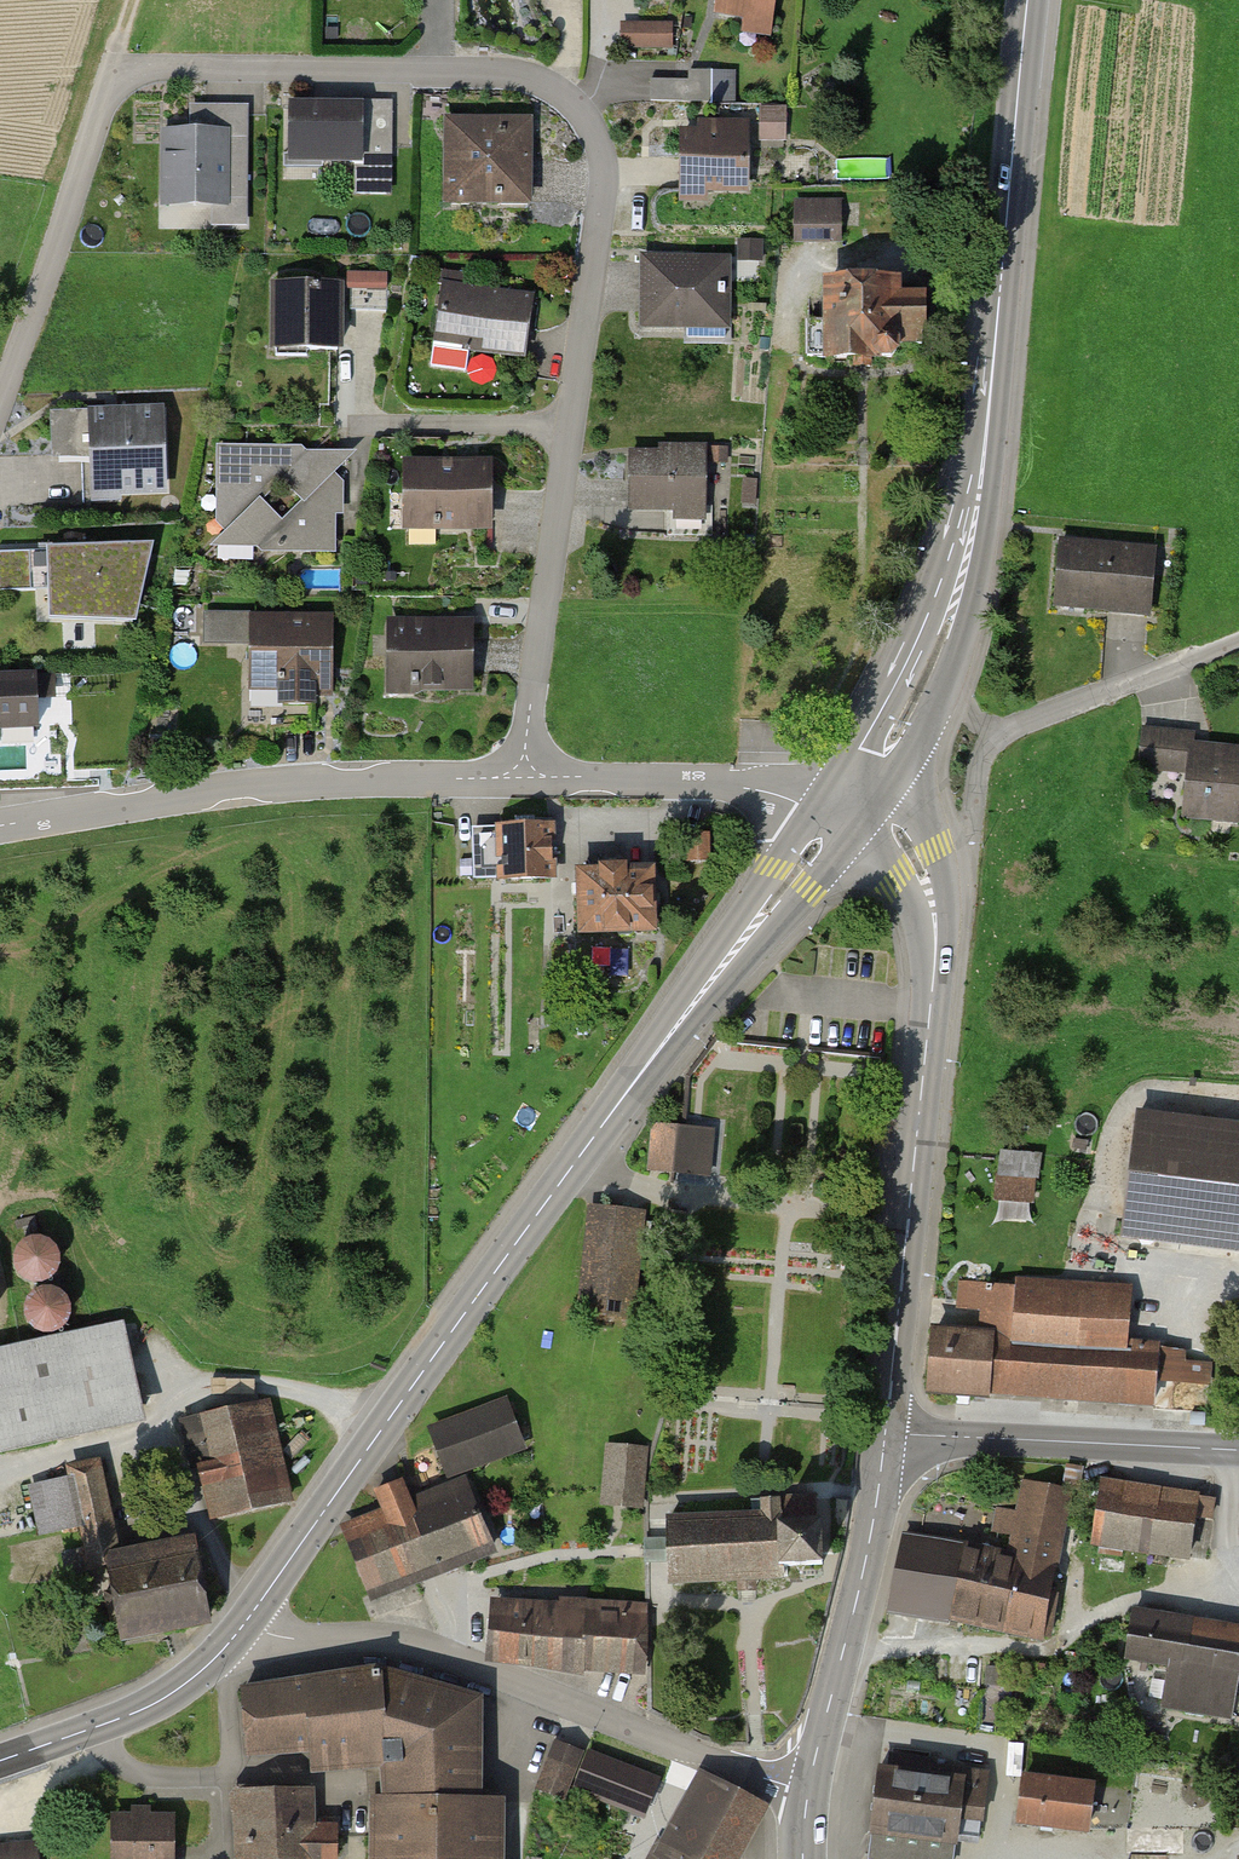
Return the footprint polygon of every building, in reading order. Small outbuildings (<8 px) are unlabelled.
[(719,12),(769,19),(771,0),(721,0),(719,12)] [(623,26),(623,45),(671,46),(671,26),(623,26)] [(651,81),(651,101),(710,101),(711,72),(689,72),(689,81),(651,81)] [(291,106),(290,162),(355,162),(354,194),(386,194),(387,147),(394,147),(394,113),(361,112),(361,106),(291,106)] [(785,109),(761,109),(761,129),(773,130),(773,124),(785,125),(785,109)] [(206,135),(167,135),(166,202),(242,203),(243,111),(206,111),(206,135)] [(485,122),(448,122),(448,201),(527,201),(527,131),(485,131),(485,122)] [(715,135),(683,134),(683,189),(746,189),(746,122),(715,122),(715,135)] [(799,214),(798,239),(838,240),(838,214),(799,214)] [(645,294),(645,326),(688,326),(688,338),(725,338),(725,260),(650,260),(650,294),(645,294)] [(387,274),(351,274),(350,310),(387,310),(387,274)] [(898,282),(826,283),(826,320),(806,320),(806,359),(855,358),(855,367),(871,367),(871,358),(892,358),(898,351),(898,345),(922,345),(921,298),(898,298),(898,282)] [(277,285),(276,355),(306,356),(306,349),(338,349),(339,286),(277,285)] [(470,347),(521,354),(529,298),(445,286),(437,342),(434,342),(430,365),(467,371),(470,347)] [(164,488),(161,412),(55,416),(57,455),(93,453),(94,478),(116,477),(116,490),(164,488)] [(234,445),(223,465),(222,520),(234,533),(214,553),(342,556),(344,471),(357,456),(309,455),(309,447),(234,445)] [(631,455),(630,508),(669,508),(669,535),(711,536),(712,506),(704,506),(705,448),(679,448),(679,456),(631,455)] [(408,464),(407,513),(435,513),(434,525),(487,525),(487,465),(408,464)] [(1064,546),(1059,603),(1150,611),(1155,554),(1064,546)] [(150,547),(47,551),(49,611),(137,608),(150,547)] [(0,552),(0,592),(36,590),(35,550),(0,552)] [(319,673),(328,673),(328,620),(245,619),(245,613),(206,612),(205,638),(260,638),(260,680),(253,680),(252,695),(283,696),(283,729),(318,729),(319,673)] [(391,624),(391,680),(412,680),(412,686),(471,686),(471,624),(391,624)] [(36,725),(35,678),(0,680),(0,726),(36,725)] [(1140,727),(1136,771),(1185,776),(1180,821),(1238,828),(1238,746),(1193,742),(1194,733),(1140,727)] [(549,825),(501,827),(501,834),(472,835),(474,880),(551,878),(549,825)] [(707,834),(688,835),(689,859),(708,859),(707,834)] [(580,873),(582,932),(653,930),(651,870),(625,871),(625,867),(600,868),(600,873),(580,873)] [(653,1132),(650,1171),(675,1173),(679,1127),(659,1125),(653,1132)] [(681,1127),(679,1127),(675,1173),(709,1176),(713,1130),(681,1127)] [(1123,1238),(1138,1240),(1141,1219),(1176,1223),(1174,1237),(1238,1245),(1238,1144),(1135,1132),(1123,1238)] [(1035,1180),(998,1176),(996,1195),(1033,1199),(1035,1180)] [(643,1212),(604,1208),(593,1315),(632,1319),(643,1212)] [(15,1280),(20,1285),(26,1289),(34,1290),(42,1289),(49,1285),(54,1278),(57,1271),(57,1263),(54,1255),(49,1249),(42,1244),(34,1243),(27,1244),(20,1247),(15,1252),(11,1259),(10,1266),(11,1273),(15,1280)] [(935,1331),(931,1390),(987,1395),(987,1390),(1155,1402),(1156,1380),(1207,1383),(1208,1363),(1181,1361),(1182,1349),(1126,1346),(1132,1270),(1018,1262),(1016,1287),(962,1282),(959,1307),(984,1309),(982,1335),(935,1331)] [(25,1330),(31,1336),(37,1339),(44,1340),(53,1339),(60,1335),(65,1329),(68,1321),(68,1313),(65,1306),(60,1299),(53,1295),(45,1293),(38,1294),(31,1298),(26,1303),(22,1309),(21,1317),(22,1324),(25,1330)] [(142,1418),(122,1326),(0,1353),(0,1449),(142,1418)] [(192,1417),(214,1516),(286,1500),(264,1401),(192,1417)] [(430,1432),(445,1472),(522,1442),(506,1403),(430,1432)] [(642,1449),(611,1446),(606,1499),(637,1502),(642,1449)] [(88,1559),(108,1555),(113,1554),(95,1461),(70,1466),(71,1475),(29,1483),(39,1530),(81,1522),(88,1559)] [(347,1530),(373,1592),(493,1544),(468,1482),(409,1505),(399,1481),(377,1490),(387,1514),(347,1530)] [(1023,1526),(1058,1532),(1066,1489),(1032,1483),(1026,1511),(998,1506),(993,1531),(1021,1537),(1023,1526)] [(1103,1483),(1095,1541),(1189,1555),(1195,1516),(1210,1518),(1212,1499),(1103,1483)] [(671,1560),(672,1580),(746,1577),(784,1575),(783,1566),(822,1564),(820,1520),(817,1520),(816,1496),(761,1499),(762,1508),(753,1508),(754,1515),(669,1519),(670,1540),(666,1540),(667,1543),(671,1545),(671,1555),(667,1557),(667,1560),(671,1560)] [(1021,1537),(1016,1560),(1004,1628),(1046,1637),(1051,1609),(1045,1607),(1058,1532),(1023,1526),(1021,1537)] [(116,1596),(124,1634),(211,1617),(195,1538),(113,1554),(108,1555),(113,1580),(106,1582),(109,1597),(116,1596)] [(904,1538),(889,1606),(1004,1628),(1016,1560),(904,1538)] [(500,1601),(494,1660),(587,1670),(590,1611),(500,1601)] [(590,1611),(587,1670),(648,1673),(650,1615),(590,1611)] [(1134,1613),(1127,1655),(1170,1663),(1163,1703),(1232,1715),(1238,1674),(1238,1631),(1134,1613)] [(378,1669),(245,1690),(249,1754),(313,1749),(314,1770),(384,1765),(386,1800),(477,1802),(479,1698),(378,1669)] [(580,1754),(569,1750),(563,1764),(550,1759),(538,1788),(562,1798),(580,1754)] [(656,1779),(588,1753),(575,1787),(643,1813),(656,1779)] [(879,1768),(872,1830),(956,1839),(956,1835),(980,1837),(987,1772),(963,1770),(962,1778),(930,1775),(932,1760),(891,1755),(890,1769),(879,1768)] [(762,1806),(699,1773),(656,1854),(665,1858),(734,1858),(762,1806)] [(1025,1777),(1019,1821),(1086,1830),(1092,1786),(1025,1777)] [(232,1794),(232,1808),(240,1808),(239,1858),(307,1858),(335,1858),(336,1822),(310,1822),(310,1792),(232,1794)] [(372,1800),(372,1858),(500,1858),(501,1802),(477,1802),(386,1800),(372,1800)] [(115,1858),(171,1858),(171,1817),(150,1817),(150,1807),(132,1807),(132,1816),(114,1816),(115,1858)] [(37,1842),(0,1846),(0,1858),(39,1858),(37,1842)]
